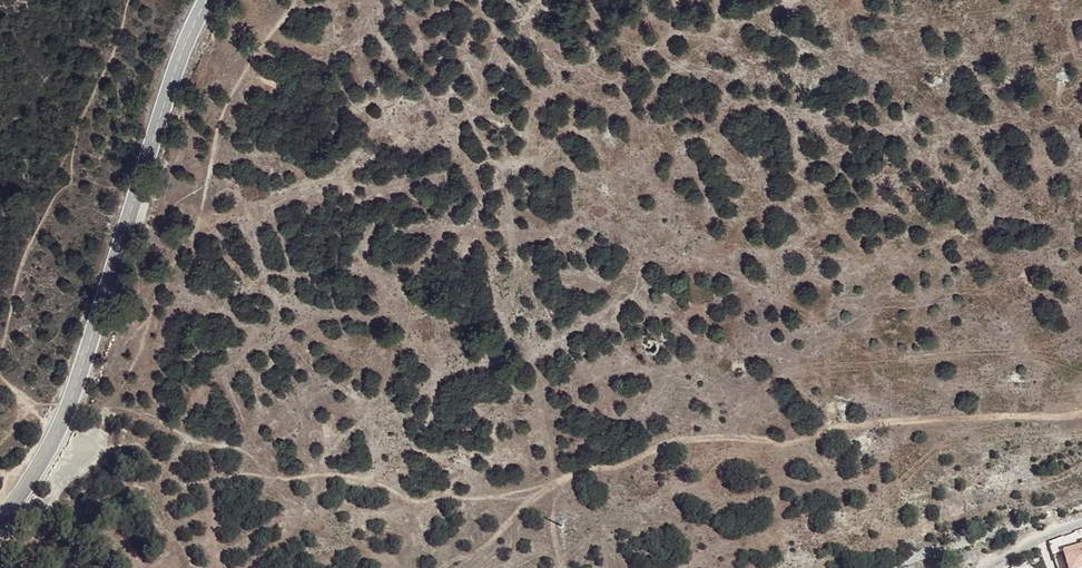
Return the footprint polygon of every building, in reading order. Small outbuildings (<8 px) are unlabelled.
[(1064,547),(1070,567),(1075,567),(1081,566),(1081,540),(1081,543),(1064,547)]
